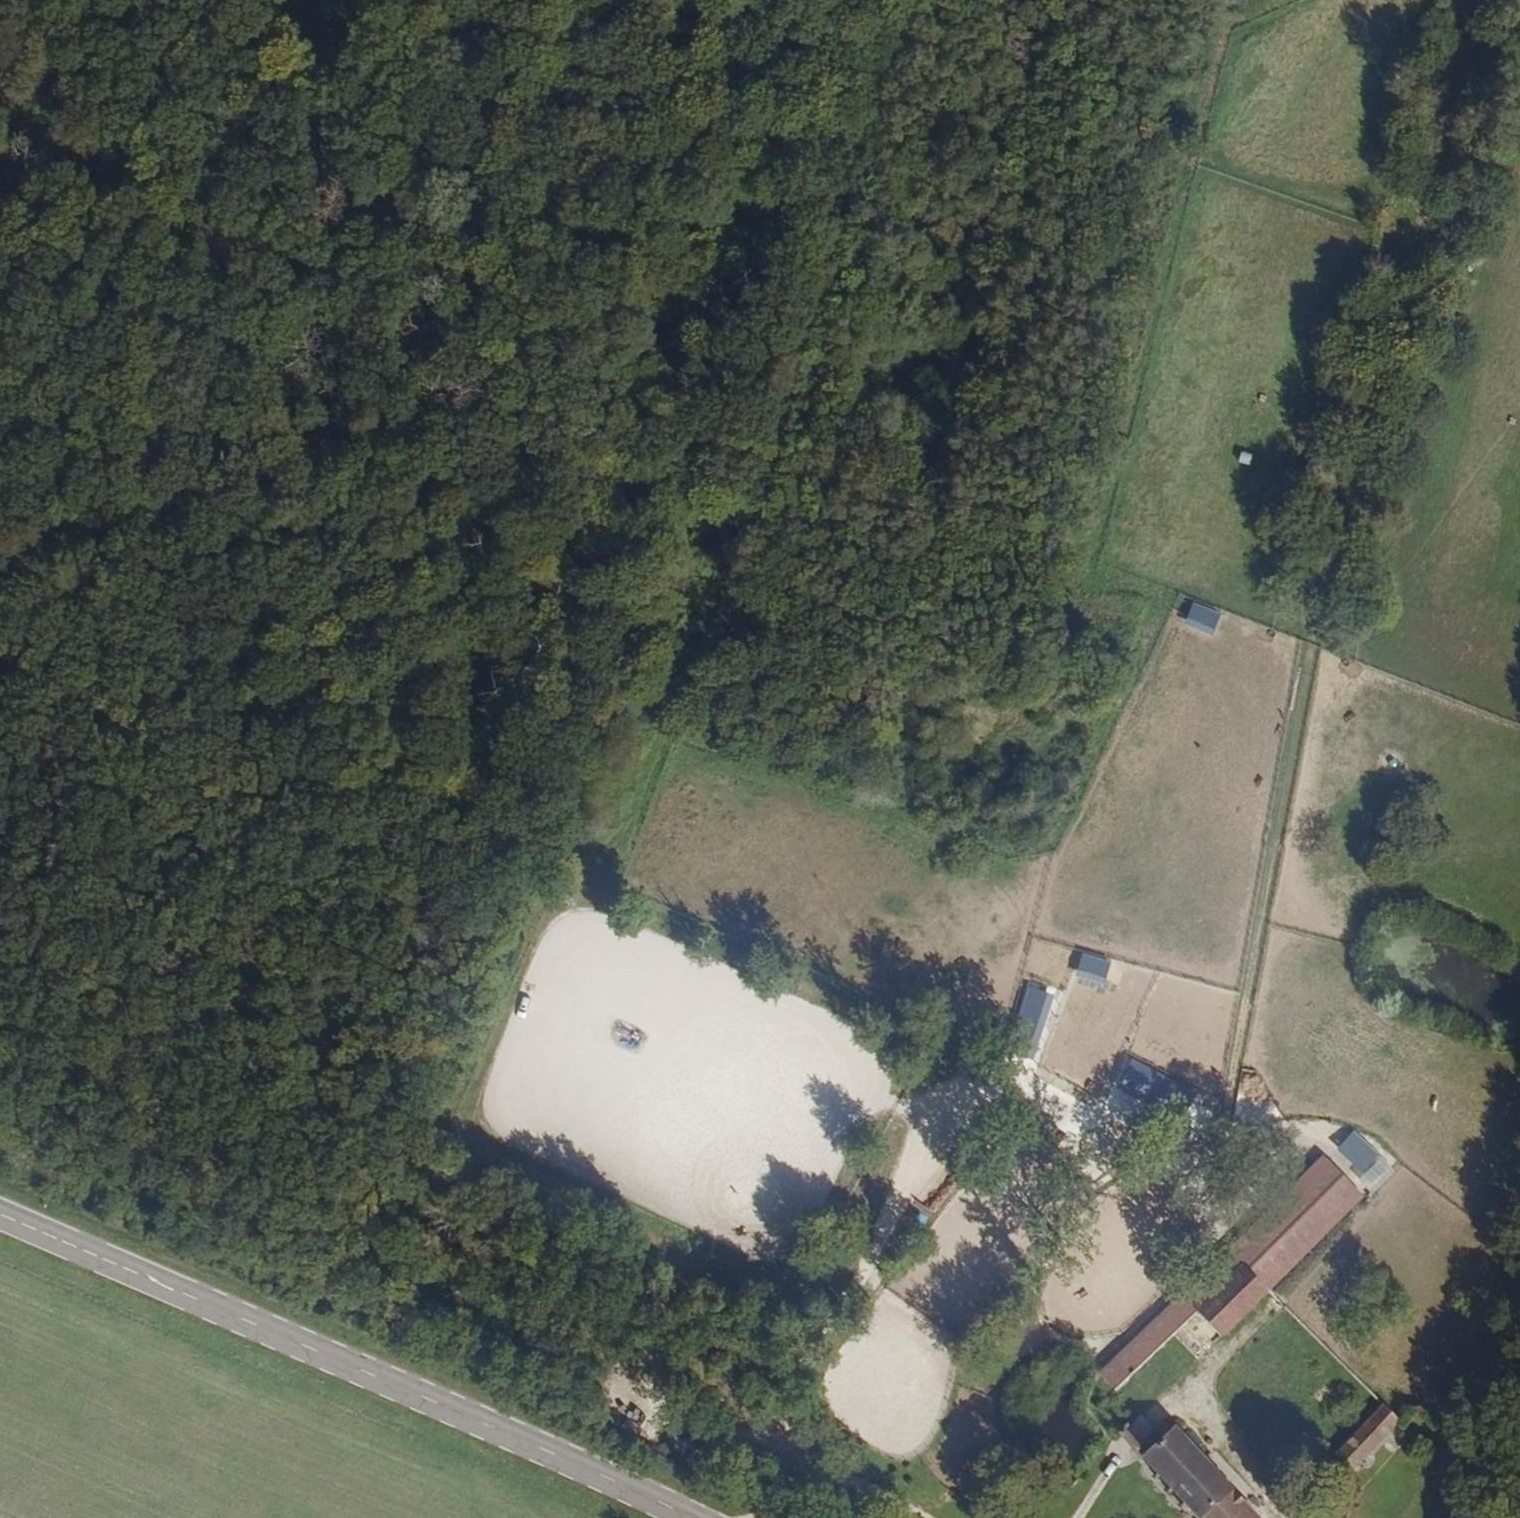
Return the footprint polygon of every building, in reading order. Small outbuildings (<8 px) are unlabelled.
[(1386,1154),(1360,1177),(1373,1192),(1399,1170),(1386,1154)] [(1245,1333),(1315,1266),(1285,1238),(1215,1303),(1245,1333)] [(1117,1391),(1199,1313),(1181,1295),(1099,1372),(1117,1391)] [(1197,1380),(1245,1333),(1215,1303),(1167,1350),(1197,1380)] [(1338,1497),(1387,1443),(1367,1424),(1317,1477),(1338,1497)] [(1172,1439),(1141,1465),(1187,1517),(1242,1517),(1172,1439)]
